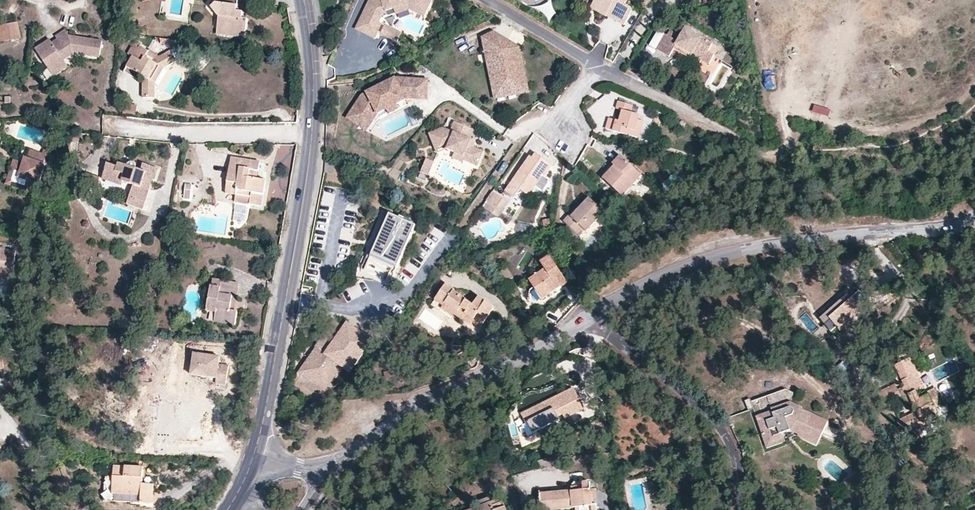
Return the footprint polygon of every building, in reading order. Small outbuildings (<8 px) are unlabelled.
[(215,4),(210,8),(218,18),(216,33),(244,38),(247,20),(241,19),(242,13),(236,12),(237,0),(216,0),(215,4)] [(370,1),(353,27),(365,35),(369,30),(374,33),(379,26),(376,24),(380,18),(385,15),(384,13),(401,7),(402,9),(405,8),(410,6),(417,10),(416,10),(425,15),(432,2),(430,0),(373,0),(370,1)] [(594,1),(597,12),(605,17),(606,15),(623,26),(631,12),(631,8),(625,5),(625,3),(620,0),(594,0),(594,1)] [(401,7),(384,13),(385,15),(380,18),(376,24),(379,26),(382,21),(410,10),(423,18),(425,15),(416,10),(417,10),(410,6),(405,8),(402,9),(401,7)] [(5,24),(0,25),(0,42),(20,38),(16,22),(5,24)] [(400,33),(384,25),(382,28),(387,30),(387,31),(391,34),(389,38),(396,41),(400,33)] [(387,30),(382,28),(380,33),(389,38),(391,34),(387,31),(387,30)] [(374,33),(369,30),(365,35),(371,38),(374,33)] [(676,46),(691,56),(708,66),(713,57),(707,54),(711,46),(685,30),(677,43),(665,35),(656,50),(669,58),(673,51),(676,46)] [(49,41),(33,50),(46,70),(52,66),(55,71),(65,65),(63,62),(58,55),(64,52),(68,58),(73,55),(99,59),(103,43),(69,38),(65,31),(55,37),(56,40),(59,44),(54,48),(51,43),(49,41)] [(531,92),(520,48),(495,32),(482,38),(495,93),(518,87),(520,94),(531,92)] [(137,49),(132,46),(127,54),(132,57),(124,72),(133,77),(135,73),(139,76),(142,77),(142,97),(153,98),(154,85),(163,68),(175,62),(169,51),(151,61),(144,57),(146,53),(137,49)] [(676,46),(673,51),(689,60),(691,56),(676,46)] [(63,62),(68,58),(64,52),(58,55),(63,62)] [(67,68),(65,65),(55,71),(52,66),(46,70),(51,78),(67,68)] [(411,79),(397,78),(385,84),(388,88),(379,93),(377,89),(362,96),(350,121),(371,132),(380,114),(388,110),(390,115),(400,110),(398,105),(407,100),(409,98),(410,99),(411,79)] [(428,99),(429,79),(411,79),(410,99),(428,99)] [(388,88),(385,84),(377,89),(379,93),(388,88)] [(518,87),(495,93),(496,100),(520,94),(518,87)] [(410,105),(407,100),(398,105),(400,110),(410,105)] [(632,106),(618,102),(616,109),(622,110),(619,121),(609,118),(605,129),(627,134),(629,129),(640,132),(642,121),(638,120),(639,116),(630,113),(632,106)] [(137,104),(124,103),(123,115),(136,117),(137,104)] [(474,130),(455,121),(450,131),(443,127),(429,133),(435,148),(443,145),(447,147),(446,148),(454,152),(464,156),(462,160),(475,166),(482,152),(472,148),(467,145),(469,140),(474,130)] [(638,137),(640,132),(629,129),(627,134),(638,137)] [(30,150),(27,158),(30,159),(28,165),(23,163),(14,160),(11,170),(15,172),(19,174),(18,179),(26,181),(25,186),(35,189),(36,184),(39,185),(46,164),(44,163),(46,156),(43,155),(30,150)] [(461,162),(462,160),(464,156),(454,152),(451,158),(461,162)] [(535,153),(531,158),(528,164),(525,162),(504,191),(513,198),(519,190),(528,196),(533,188),(541,176),(544,177),(552,165),(535,153)] [(619,155),(611,164),(617,170),(612,175),(608,172),(601,179),(621,196),(640,176),(619,155)] [(432,160),(425,157),(418,171),(425,174),(429,168),(432,160)] [(226,194),(236,196),(237,192),(252,194),(251,205),(263,207),(267,182),(257,180),(260,163),(232,158),(226,194)] [(325,161),(324,172),(333,173),(333,162),(325,161)] [(152,182),(153,179),(145,177),(146,173),(136,169),(137,168),(137,167),(136,165),(135,164),(134,164),(134,163),(132,163),(131,164),(130,165),(128,167),(119,164),(118,167),(108,164),(103,179),(122,185),(123,182),(134,186),(149,190),(152,182)] [(606,170),(608,172),(612,175),(617,170),(611,164),(606,170)] [(158,171),(148,167),(146,173),(145,177),(153,179),(152,182),(154,182),(158,171)] [(34,193),(35,189),(25,186),(12,182),(15,172),(11,170),(6,186),(34,193)] [(96,191),(100,178),(85,174),(81,187),(96,191)] [(535,190),(544,177),(541,176),(533,188),(535,190)] [(190,200),(192,185),(186,184),(183,199),(190,200)] [(146,201),(149,190),(134,186),(130,198),(135,200),(136,198),(146,201)] [(236,203),(251,205),(252,194),(237,192),(236,196),(236,203)] [(487,204),(483,210),(493,217),(503,203),(490,194),(484,202),(487,204)] [(143,210),(146,201),(136,198),(135,200),(130,198),(128,205),(143,210)] [(341,198),(339,206),(352,210),(354,202),(341,198)] [(589,198),(582,205),(576,212),(574,210),(563,222),(567,226),(576,235),(579,231),(582,233),(584,232),(585,232),(603,212),(589,198)] [(580,203),(574,210),(576,212),(582,205),(580,203)] [(415,226),(388,214),(384,224),(389,226),(380,247),(384,249),(381,258),(397,266),(415,226)] [(389,226),(384,224),(374,245),(380,247),(389,226)] [(572,239),(576,235),(567,226),(563,230),(572,239)] [(15,250),(0,248),(0,274),(13,275),(15,250)] [(566,283),(549,256),(539,263),(543,269),(528,280),(541,300),(555,290),(554,288),(558,285),(560,287),(566,283)] [(159,262),(148,261),(146,273),(157,274),(159,262)] [(17,277),(22,279),(25,268),(20,266),(17,277)] [(237,299),(239,285),(214,280),(212,287),(211,287),(207,312),(216,314),(215,322),(235,326),(237,313),(235,313),(230,312),(233,298),(237,299)] [(19,286),(9,285),(3,299),(17,301),(18,290),(19,286)] [(479,327),(493,308),(478,298),(473,306),(454,293),(455,292),(445,285),(431,305),(451,320),(454,317),(460,321),(461,319),(471,325),(473,323),(479,327)] [(863,290),(829,318),(831,319),(825,324),(831,331),(837,327),(839,330),(862,311),(857,306),(869,296),(863,290)] [(372,343),(347,325),(325,356),(316,350),(300,372),(326,391),(344,364),(352,370),(372,343)] [(220,357),(194,354),(191,375),(217,379),(216,384),(226,385),(229,366),(219,365),(220,357)] [(913,357),(905,361),(908,368),(911,367),(914,375),(912,376),(914,382),(917,381),(921,389),(924,397),(937,391),(936,387),(929,390),(913,357)] [(908,368),(905,361),(897,364),(906,385),(905,386),(913,403),(917,412),(897,420),(902,432),(915,428),(916,431),(924,427),(921,421),(932,416),(937,414),(936,408),(941,406),(937,391),(924,397),(919,399),(915,392),(921,389),(917,381),(914,382),(912,376),(914,375),(911,367),(908,368)] [(845,362),(836,368),(841,375),(850,370),(845,362)] [(399,377),(398,371),(384,372),(385,379),(399,377)] [(913,403),(905,386),(903,387),(900,382),(887,388),(894,402),(906,397),(910,403),(913,403)] [(894,402),(887,388),(881,390),(888,405),(894,402)] [(791,412),(792,401),(795,394),(787,389),(751,401),(762,432),(771,429),(773,435),(782,433),(789,430),(799,434),(798,436),(817,445),(828,421),(810,412),(805,421),(798,418),(799,415),(791,412)] [(576,390),(524,416),(527,423),(529,422),(535,433),(561,420),(559,416),(564,414),(566,418),(584,409),(580,401),(581,400),(576,390)] [(804,407),(792,401),(791,412),(799,415),(798,418),(805,421),(810,412),(803,408),(804,407)] [(934,422),(932,416),(921,421),(924,427),(934,422)] [(771,429),(762,432),(767,447),(785,441),(782,433),(773,435),(771,429)] [(114,466),(113,480),(113,495),(141,497),(141,503),(141,504),(153,504),(154,485),(153,485),(153,479),(143,479),(143,468),(114,466)] [(109,502),(141,503),(141,497),(113,495),(113,480),(109,480),(109,502)] [(575,508),(581,507),(581,509),(597,509),(595,489),(589,490),(589,483),(582,483),(582,481),(576,481),(572,486),(572,491),(540,493),(542,509),(544,509),(575,508)] [(478,502),(479,506),(491,502),(490,498),(478,502)] [(502,502),(501,502),(493,505),(491,502),(479,506),(470,509),(505,509),(502,502)]
